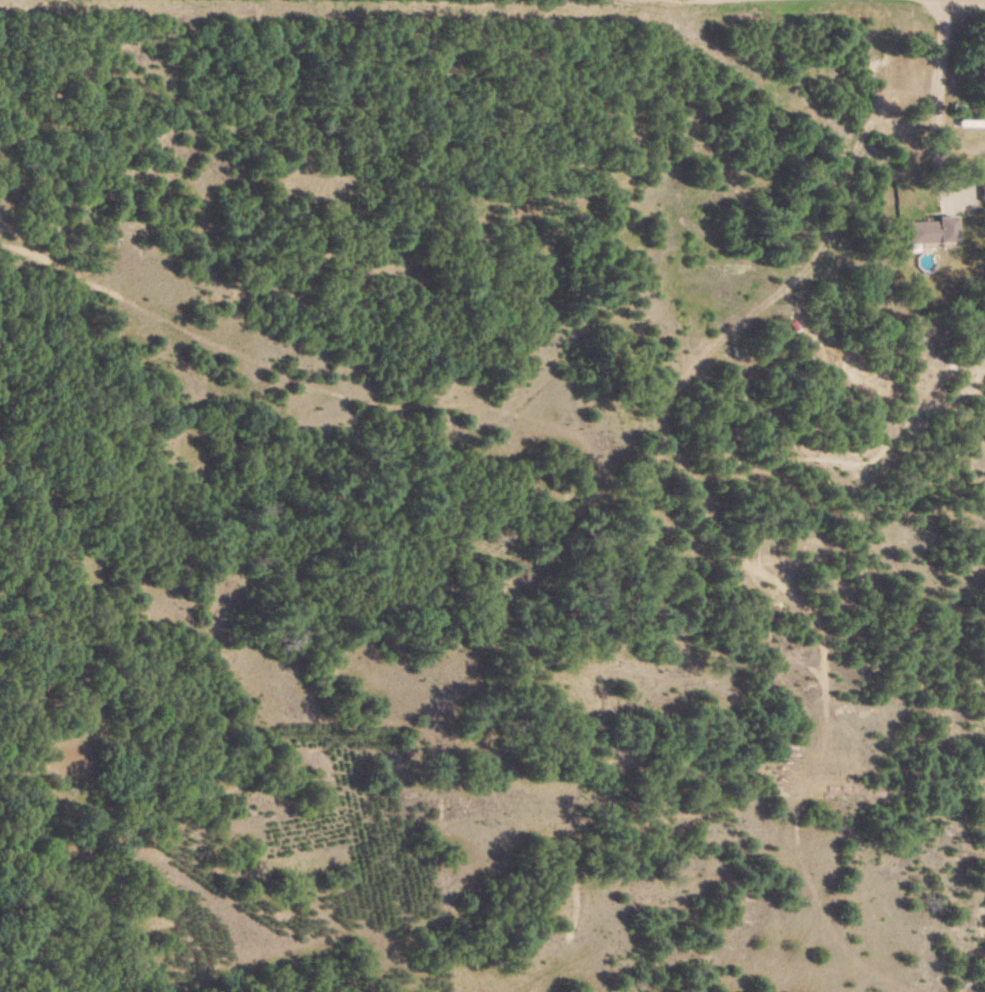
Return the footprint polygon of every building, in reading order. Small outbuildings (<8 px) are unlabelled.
[(954,221),(904,223),(905,249),(954,248),(954,221)]
